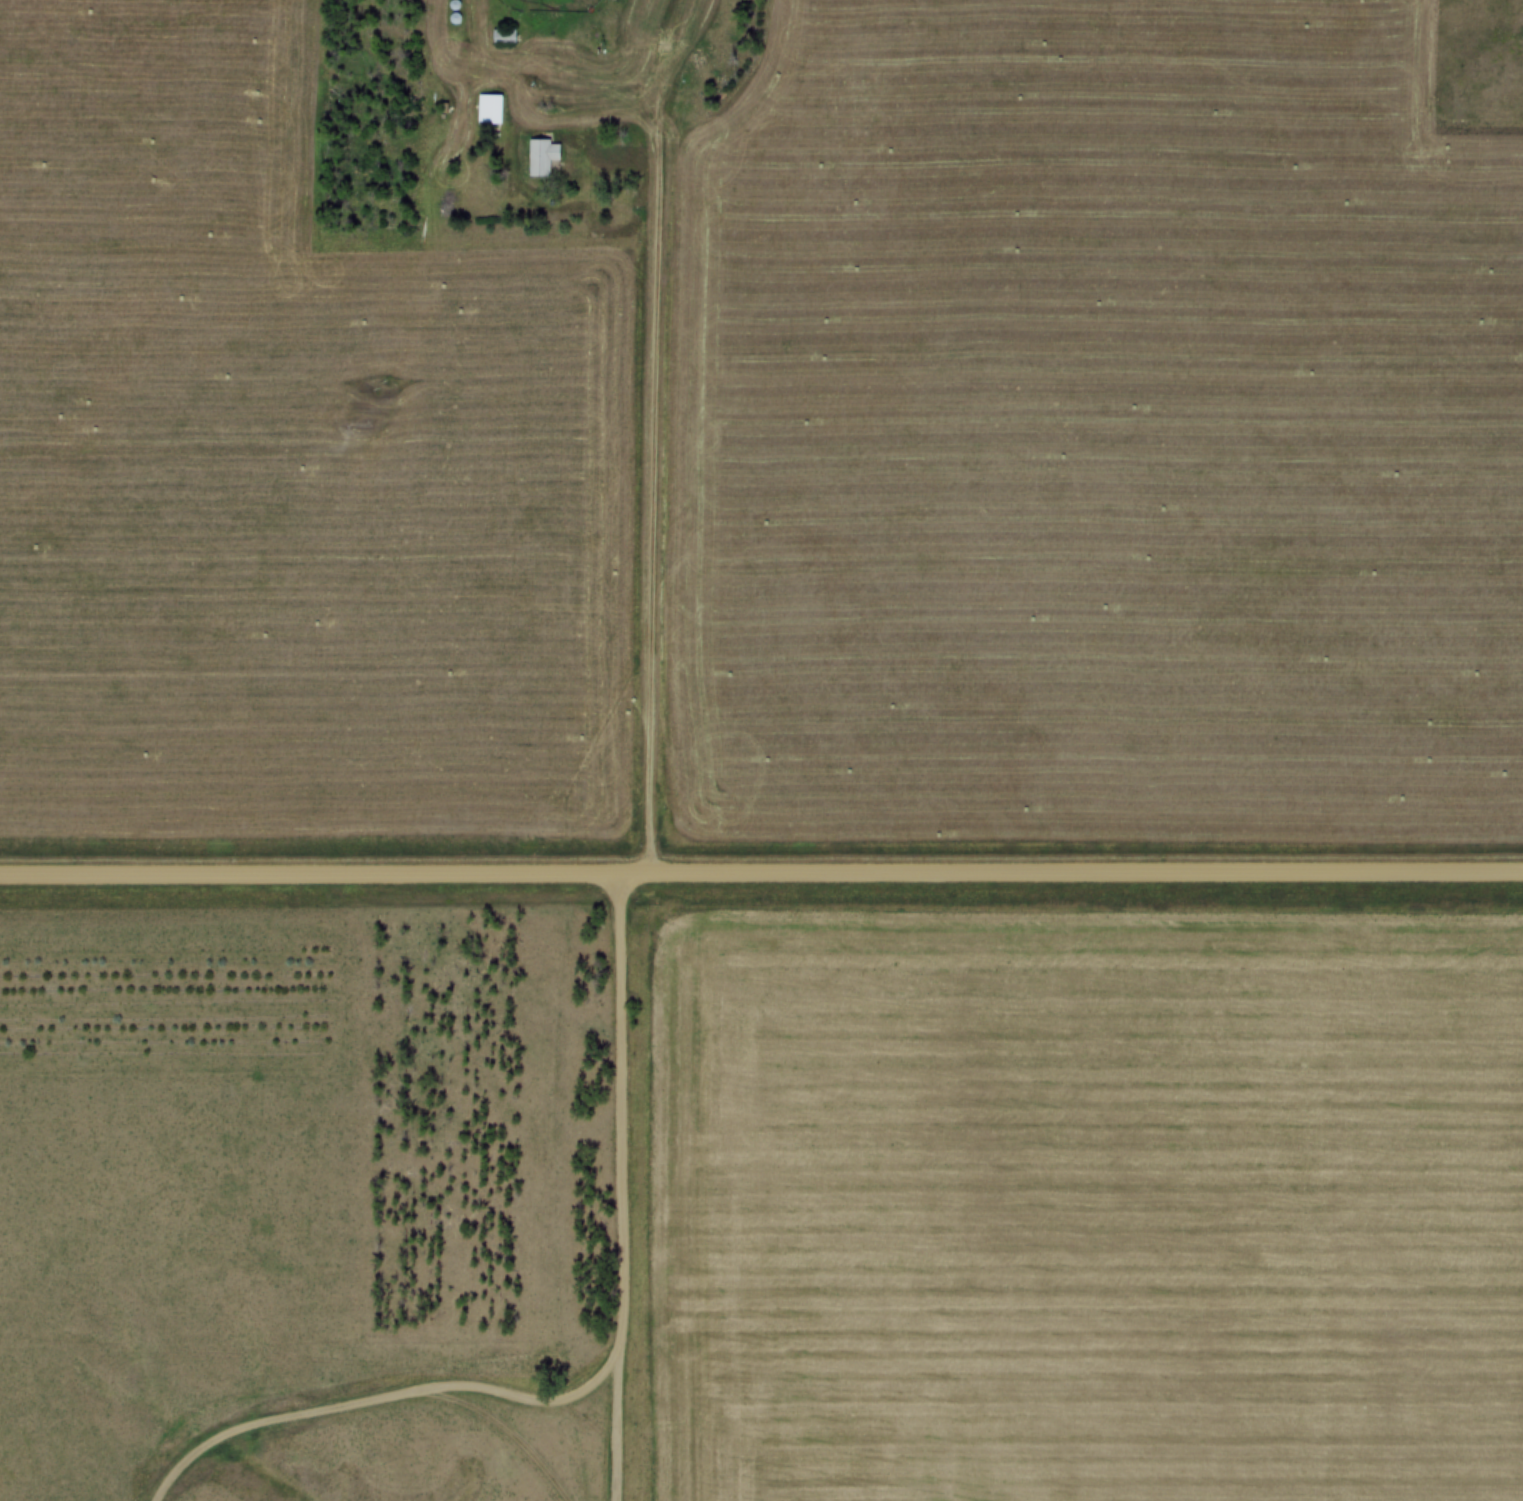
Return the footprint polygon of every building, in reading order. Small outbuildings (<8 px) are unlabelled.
[(510,31),(492,32),(492,49),(511,48),(510,31)] [(501,127),(501,98),(477,98),(477,127),(501,127)] [(550,142),(528,142),(528,180),(549,180),(549,163),(559,163),(559,147),(550,147),(550,142)]
